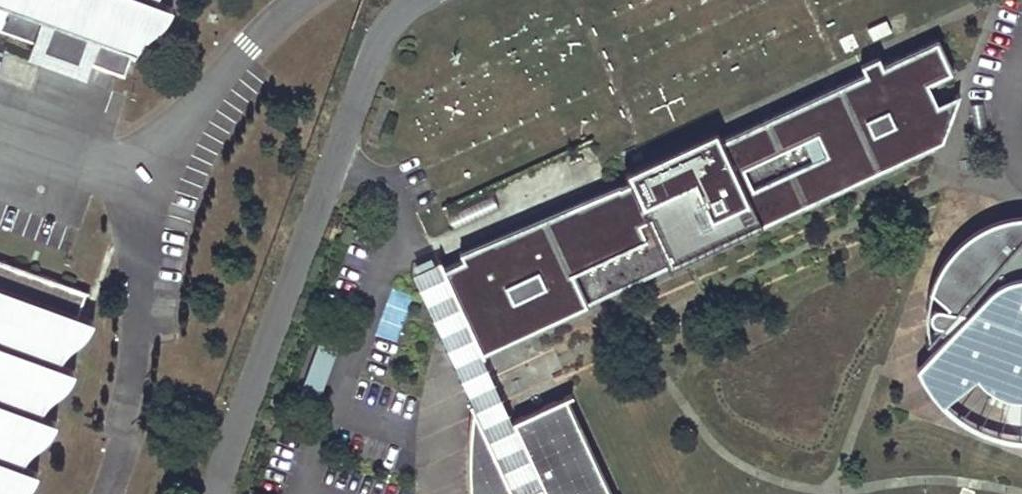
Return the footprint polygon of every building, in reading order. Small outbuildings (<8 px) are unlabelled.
[(5,8),(0,21),(0,30),(50,48),(50,47),(58,27),(82,36),(74,56),(123,74),(131,53),(136,55),(137,52),(138,49),(141,45),(143,42),(145,39),(148,37),(151,34),(154,32),(157,30),(160,27),(162,24),(165,21),(167,18),(169,14),(170,12),(171,7),(156,1),(156,0),(0,0),(0,6),(5,8)] [(58,27),(50,47),(74,56),(82,36),(58,27)] [(953,66),(938,35),(886,59),(882,51),(863,60),(866,67),(461,253),(463,258),(445,266),(483,350),(946,138),(960,90),(938,100),(928,77),(953,66)] [(1017,215),(1004,217),(991,221),(980,226),(968,234),(958,242),(949,251),(941,262),(935,273),(929,290),(952,310),(934,306),(933,307),(932,308),(931,308),(930,309),(930,310),(929,311),(929,312),(928,313),(928,314),(928,316),(928,317),(929,318),(929,319),(930,320),(931,321),(931,322),(932,323),(933,323),(935,324),(940,325),(936,329),(924,342),(926,343),(937,331),(944,337),(930,352),(937,371),(963,381),(966,384),(975,376),(976,378),(981,383),(986,388),(992,392),(998,395),(1004,397),(1011,399),(1018,399),(1021,399),(1021,214),(1017,215)] [(23,493),(26,490),(29,487),(31,485),(33,482),(34,479),(36,475),(37,472),(21,466),(23,463),(25,459),(27,456),(30,453),(33,450),(36,447),(39,445),(42,442),(45,440),(47,437),(49,434),(51,431),(53,428),(54,425),(55,421),(40,416),(42,412),(43,408),(46,405),(49,401),(52,398),(54,396),(57,394),(60,392),(63,389),(65,387),(68,384),(69,381),(71,377),(73,374),(74,371),(58,365),(60,361),(62,357),(64,354),(67,351),(70,348),(73,346),(76,343),(79,341),(82,338),(85,335),(87,331),(89,328),(91,324),(93,320),(77,314),(85,293),(88,292),(0,260),(0,493),(22,493),(23,493)] [(445,266),(416,279),(474,408),(513,493),(547,493),(514,420),(483,350),(445,266)] [(399,327),(408,301),(392,296),(384,321),(399,327)] [(303,384),(322,390),(338,346),(319,339),(303,384)] [(941,406),(966,384),(963,381),(937,371),(930,352),(915,369),(926,388),(941,406)] [(564,396),(514,420),(547,493),(609,493),(564,396)] [(474,408),(470,434),(469,467),(471,493),(513,493),(474,408)]
